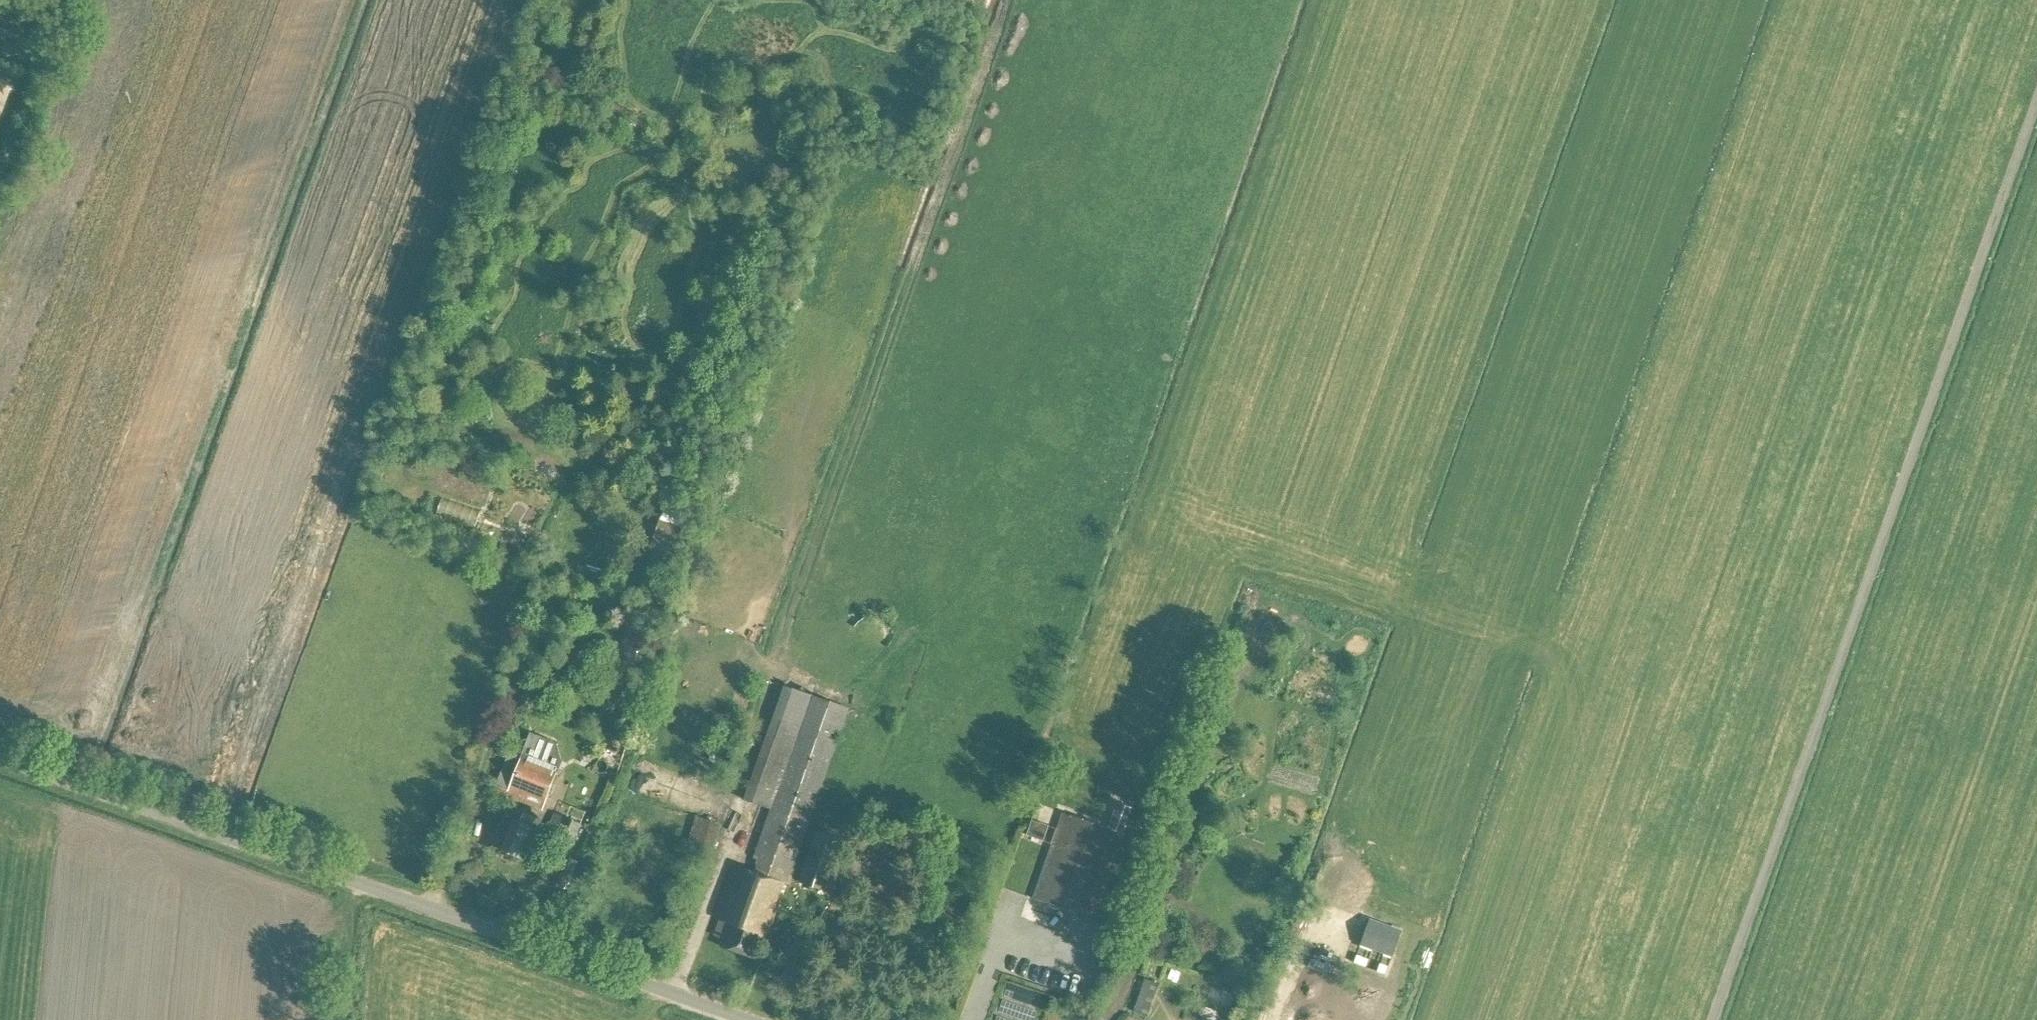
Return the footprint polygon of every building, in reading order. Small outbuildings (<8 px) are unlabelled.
[(17,17),(0,10),(0,32),(10,37),(17,17)] [(9,83),(0,79),(0,109),(9,83)] [(668,507),(653,545),(676,553),(691,516),(668,507)] [(771,809),(749,870),(736,865),(716,919),(720,920),(715,934),(725,938),(723,946),(755,958),(765,932),(769,934),(787,884),(810,822),(810,823),(850,708),(785,686),(744,800),(771,809)] [(542,810),(544,805),(561,758),(557,742),(533,733),(523,758),(509,753),(494,791),(542,810)] [(1108,829),(1063,813),(1033,897),(1096,919),(1126,835),(1123,834),(1134,803),(1124,800),(1122,805),(1117,803),(1108,829)] [(582,826),(566,818),(556,813),(548,830),(558,835),(556,838),(573,846),(582,826)] [(523,814),(520,821),(513,818),(508,830),(517,833),(514,840),(508,838),(504,850),(522,856),(536,819),(523,814)] [(685,850),(712,858),(722,825),(696,817),(685,850)] [(843,839),(817,830),(799,880),(825,890),(843,839)] [(1392,957),(1401,932),(1369,921),(1360,946),(1392,957)] [(790,961),(796,941),(784,937),(778,957),(790,961)] [(1148,1016),(1159,984),(1146,978),(1135,1010),(1148,1016)] [(1270,1011),(1267,1019),(1301,1019),(1270,1011)]
